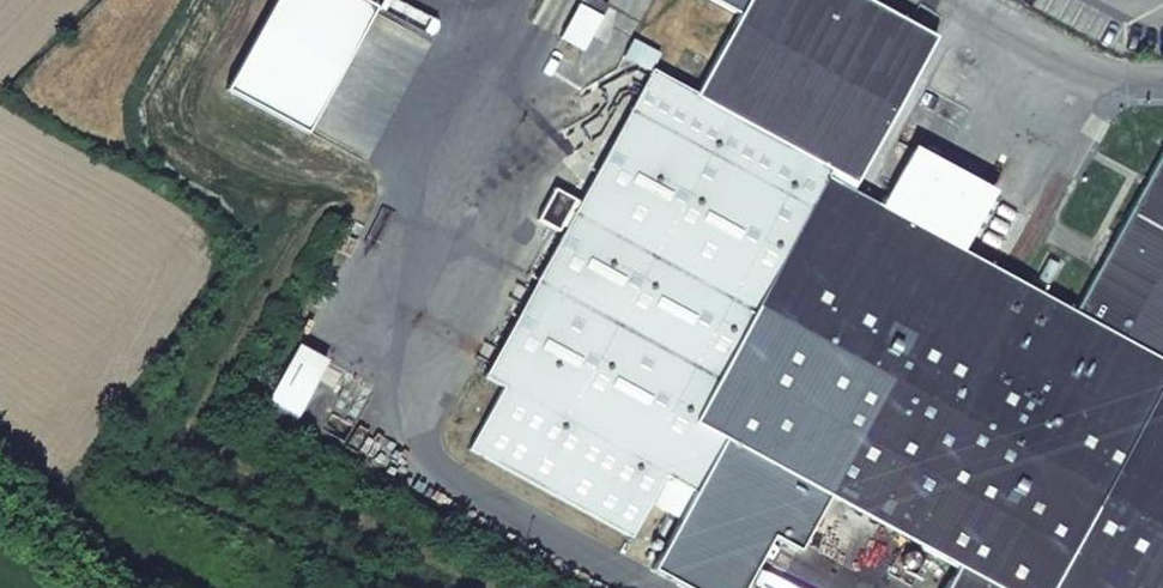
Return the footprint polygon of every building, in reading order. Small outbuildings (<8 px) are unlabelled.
[(1161,154),(1073,313),(962,252),(879,207),(851,192),(935,38),(865,0),(748,0),(695,96),(829,171),(810,206),(660,125),(515,391),(668,476),(693,489),(721,437),(954,566),(943,587),(1162,587),(1162,155),(1161,154)] [(577,5),(590,12),(596,0),(580,0),(577,5)] [(590,12),(577,5),(560,38),(583,50),(601,18),(590,12)] [(651,71),(631,108),(660,125),(810,206),(829,171),(695,96),(651,71)] [(515,391),(660,125),(631,108),(569,221),(585,228),(559,277),(543,269),(485,374),(503,384),(515,391)] [(916,149),(879,207),(962,252),(996,190),(916,149)] [(569,221),(543,269),(559,277),(585,228),(569,221)] [(270,396),(300,412),(328,358),(300,343),(270,396)] [(515,391),(503,384),(468,448),(630,539),(668,476),(515,391)]
